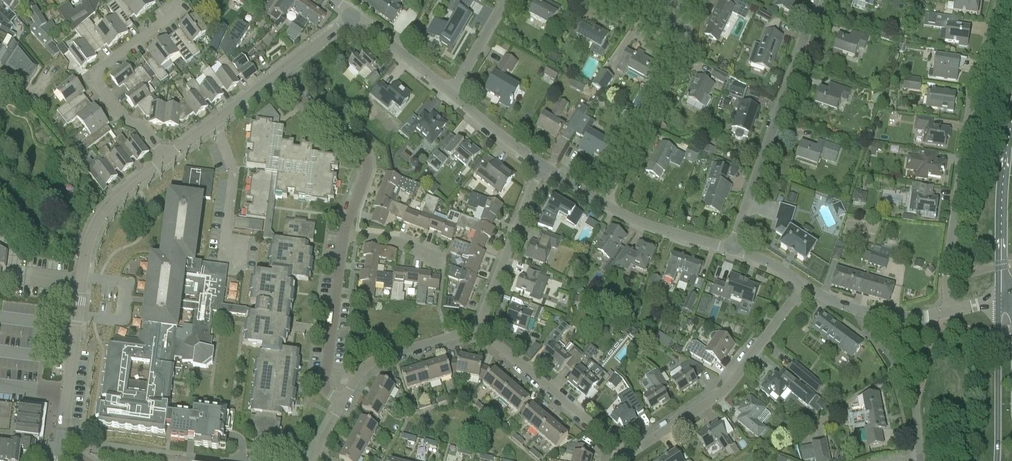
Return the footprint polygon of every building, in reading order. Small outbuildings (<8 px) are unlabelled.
[(0,3),(1,2),(4,5),(3,6),(11,13),(20,4),(16,0),(0,0),(0,2),(0,3)] [(21,4),(28,13),(39,30),(46,25),(36,8),(35,9),(28,0),(26,0),(21,4)] [(99,2),(95,0),(91,0),(88,2),(95,14),(99,2)] [(132,25),(112,0),(114,2),(107,7),(114,17),(105,24),(118,41),(128,33),(125,30),(131,26),(132,26),(132,25)] [(123,0),(112,0),(132,25),(132,26),(128,20),(134,15),(136,18),(146,11),(137,0),(125,0),(124,1),(123,0)] [(146,11),(155,3),(153,0),(137,0),(146,11)] [(255,15),(262,19),(273,3),(275,0),(257,0),(256,1),(261,4),(255,15)] [(292,5),(295,0),(282,0),(270,16),(277,21),(282,15),(283,17),(292,5)] [(312,7),(307,3),(302,0),(298,0),(291,10),(299,16),(290,29),(295,32),(299,26),(303,19),(304,20),(312,7)] [(393,24),(401,12),(402,11),(401,10),(408,0),(357,0),(393,24)] [(555,18),(560,9),(543,0),(537,0),(529,16),(550,27),(555,18)] [(795,0),(776,0),(773,8),(790,13),(795,0)] [(953,12),(977,15),(979,0),(955,0),(953,12)] [(88,2),(88,1),(81,5),(82,7),(73,12),(68,4),(57,10),(72,34),(75,31),(82,26),(88,20),(95,14),(88,2)] [(747,16),(751,8),(737,1),(733,8),(720,2),(707,27),(709,28),(705,36),(717,42),(721,34),(731,13),(737,17),(741,10),(748,13),(746,16),(747,16)] [(918,1),(913,7),(921,12),(926,6),(918,1)] [(0,2),(0,27),(1,28),(0,30),(0,31),(14,38),(16,35),(10,32),(11,30),(12,29),(9,26),(16,18),(12,15),(11,13),(3,6),(4,5),(1,2),(0,3),(0,2)] [(287,33),(285,35),(295,42),(296,40),(309,23),(316,29),(325,17),(312,7),(304,20),(303,19),(299,26),(295,32),(290,29),(287,33)] [(422,31),(421,32),(430,37),(432,38),(432,37),(434,35),(441,39),(440,41),(439,41),(439,42),(453,50),(454,48),(465,29),(463,28),(465,26),(466,27),(472,16),(467,13),(459,8),(454,15),(447,28),(434,20),(426,33),(422,31)] [(758,9),(755,16),(761,20),(767,23),(769,24),(773,17),(765,13),(758,9)] [(193,16),(192,14),(189,17),(189,19),(188,20),(179,27),(181,30),(175,35),(175,34),(174,34),(193,59),(200,54),(192,44),(201,37),(208,32),(198,20),(195,15),(193,16)] [(935,23),(934,25),(947,27),(947,30),(945,42),(959,44),(958,47),(967,48),(969,30),(966,30),(966,28),(954,26),(955,19),(955,18),(945,17),(936,16),(935,23)] [(96,31),(88,20),(82,26),(100,50),(101,50),(101,49),(106,45),(109,48),(118,41),(105,24),(96,31)] [(224,40),(218,48),(224,56),(232,42),(238,46),(250,28),(247,26),(238,20),(224,40)] [(69,52),(68,52),(69,52),(81,69),(96,58),(94,54),(99,50),(100,51),(100,50),(82,26),(75,31),(83,41),(69,52)] [(591,31),(582,26),(576,36),(592,45),(589,52),(602,58),(603,55),(608,46),(604,44),(609,35),(594,27),(591,31)] [(36,39),(45,48),(52,42),(42,30),(34,37),(36,39)] [(0,62),(0,63),(2,69),(26,84),(27,85),(37,68),(18,45),(17,46),(13,41),(14,38),(0,31),(0,62)] [(217,31),(209,49),(215,52),(224,34),(217,31)] [(770,71),(779,45),(782,36),(766,31),(762,39),(760,45),(755,43),(748,64),(770,71)] [(864,50),(868,38),(851,32),(849,40),(838,36),(831,55),(841,58),(842,53),(854,58),(858,48),(864,50)] [(193,59),(174,34),(174,35),(174,36),(169,40),(166,37),(156,44),(170,61),(179,54),(186,64),(193,59)] [(881,34),(879,39),(894,44),(895,43),(896,40),(895,39),(881,34)] [(170,61),(156,44),(147,52),(149,55),(143,59),(142,59),(161,83),(168,78),(160,68),(170,61)] [(636,55),(627,50),(617,69),(626,74),(628,70),(648,81),(656,65),(642,58),(644,54),(638,51),(636,55)] [(351,67),(347,72),(355,80),(359,76),(366,69),(371,74),(364,82),(370,88),(380,78),(375,73),(376,71),(373,68),(377,64),(366,53),(360,59),(356,55),(347,64),(351,67)] [(209,68),(209,69),(224,89),(227,93),(236,86),(239,84),(236,79),(240,76),(234,68),(228,61),(224,56),(217,62),(224,70),(216,77),(209,68)] [(238,58),(231,64),(237,72),(249,64),(245,59),(241,56),(238,58)] [(933,72),(932,78),(947,80),(957,81),(958,71),(958,68),(956,68),(958,59),(950,58),(936,56),(933,72)] [(494,74),(485,91),(501,100),(500,101),(499,103),(508,108),(519,89),(503,79),(507,71),(510,73),(516,63),(506,57),(505,58),(495,75),(494,74)] [(245,82),(257,73),(250,64),(238,73),(245,82)] [(126,65),(110,77),(117,86),(119,89),(124,86),(127,90),(147,74),(144,71),(141,67),(132,73),(126,65)] [(547,68),(543,75),(555,82),(559,74),(547,68)] [(200,89),(208,100),(208,101),(211,105),(220,98),(223,96),(220,92),(224,89),(209,69),(201,74),(208,83),(200,89)] [(603,93),(613,78),(602,70),(592,85),(603,93)] [(726,86),(729,77),(715,70),(711,78),(726,86)] [(130,94),(125,97),(127,100),(134,109),(138,107),(150,97),(144,88),(152,82),(151,80),(147,74),(127,90),(130,94)] [(715,85),(708,82),(696,75),(693,81),(694,82),(692,85),(691,84),(691,85),(684,97),(706,109),(711,100),(708,98),(715,85)] [(85,101),(83,97),(81,95),(84,92),(73,78),(65,84),(56,90),(67,105),(57,112),(62,119),(87,100),(86,100),(85,101)] [(184,101),(193,114),(196,117),(205,110),(208,108),(204,103),(208,101),(208,100),(200,89),(193,80),(186,86),(192,95),(184,101)] [(919,92),(921,82),(905,80),(904,90),(919,92)] [(409,94),(397,84),(390,92),(387,91),(388,90),(382,85),(381,84),(375,92),(372,95),(388,109),(392,103),(400,110),(408,101),(407,100),(409,96),(410,95),(409,94)] [(743,137),(747,139),(758,108),(741,102),(746,89),(744,88),(733,85),(731,89),(730,95),(729,98),(731,98),(736,100),(736,101),(734,109),(738,111),(731,133),(735,134),(735,137),(735,139),(737,140),(740,140),(742,139),(743,137)] [(850,92),(839,88),(829,85),(827,92),(820,89),(814,104),(836,111),(841,99),(847,101),(850,92)] [(940,93),(929,91),(926,108),(943,110),(943,111),(953,113),(954,107),(953,107),(954,99),(955,100),(956,94),(940,92),(940,93)] [(749,102),(761,104),(762,94),(750,93),(749,102)] [(150,97),(138,107),(146,118),(149,118),(148,124),(152,124),(163,126),(166,105),(165,105),(156,104),(151,98),(150,97)] [(89,105),(86,102),(87,101),(87,100),(62,119),(62,120),(59,122),(63,128),(66,125),(67,126),(77,118),(84,128),(101,114),(94,105),(91,107),(89,105)] [(542,120),(537,128),(543,132),(544,130),(557,138),(558,136),(564,127),(574,133),(584,116),(588,109),(580,104),(577,105),(575,109),(575,112),(568,124),(565,125),(558,121),(562,115),(568,105),(560,100),(549,118),(544,116),(542,120)] [(166,105),(163,126),(174,127),(178,127),(179,122),(183,122),(193,114),(184,101),(177,107),(166,105)] [(350,116),(355,110),(350,105),(344,111),(350,116)] [(289,144),(282,143),(282,141),(284,129),(278,129),(279,118),(270,106),(257,115),(257,118),(256,122),(254,121),(253,125),(250,124),(249,129),(251,129),(250,136),(249,143),(247,143),(247,148),(253,149),(252,152),(252,155),(246,155),(245,159),(247,159),(246,167),(266,169),(266,173),(256,172),(256,175),(249,175),(249,179),(251,180),(250,187),(249,194),(247,194),(246,198),(253,199),(252,206),(245,205),(245,210),(247,210),(246,217),(266,220),(263,239),(269,240),(273,241),(271,255),(269,255),(269,256),(271,256),(269,271),(273,271),(272,276),(254,274),(253,289),(251,289),(250,289),(252,290),(251,304),(257,305),(256,311),(221,307),(227,267),(192,263),(200,199),(202,199),(201,201),(202,201),(202,199),(210,200),(214,173),(184,169),(181,199),(171,198),(164,252),(163,259),(162,259),(162,258),(161,258),(161,259),(153,258),(152,258),(150,258),(150,257),(148,258),(147,260),(145,261),(144,262),(143,264),(142,266),(142,267),(141,269),(141,271),(140,273),(140,275),(140,277),(140,279),(141,281),(141,282),(142,284),(143,286),(144,288),(145,289),(145,290),(146,290),(146,289),(149,290),(145,325),(152,326),(150,337),(140,336),(139,342),(129,340),(114,338),(113,344),(114,344),(113,346),(109,346),(108,352),(109,353),(110,354),(109,359),(107,359),(107,365),(107,366),(108,367),(108,372),(106,372),(105,379),(107,380),(106,385),(104,385),(103,392),(104,392),(105,393),(104,397),(103,397),(102,399),(107,399),(106,408),(101,408),(99,426),(106,427),(107,425),(112,426),(112,428),(119,428),(121,427),(125,427),(125,429),(132,430),(134,429),(138,429),(138,431),(145,432),(147,430),(151,431),(151,433),(158,434),(160,432),(164,433),(164,434),(165,434),(166,427),(172,428),(170,439),(194,442),(194,446),(225,450),(226,439),(223,438),(224,431),(232,432),(232,431),(234,411),(194,406),(193,416),(190,415),(191,412),(174,410),(174,413),(168,413),(168,406),(167,406),(167,402),(169,400),(170,393),(168,393),(169,388),(171,387),(172,380),(170,380),(171,375),(173,374),(174,367),(173,367),(174,358),(182,359),(183,359),(182,361),(182,362),(194,364),(193,366),(193,367),(206,369),(212,364),(214,350),(213,350),(213,351),(211,351),(212,339),(211,339),(209,339),(213,311),(249,316),(247,330),(245,330),(245,331),(247,331),(245,346),(263,348),(262,354),(259,353),(257,368),(255,368),(255,369),(257,369),(255,383),(253,398),(251,397),(251,398),(253,399),(251,413),(256,414),(255,417),(251,417),(248,434),(263,436),(263,438),(264,439),(264,437),(278,438),(281,421),(276,420),(276,417),(281,417),(282,411),(291,412),(293,398),(295,398),(295,397),(293,397),(295,382),(297,368),(299,368),(299,367),(297,367),(299,352),(281,350),(282,345),(285,345),(287,330),(289,331),(289,330),(287,330),(287,329),(287,330),(284,329),(284,324),(285,321),(286,315),(289,315),(289,317),(291,301),(293,301),(293,300),(291,300),(293,285),(290,285),(291,279),(308,282),(310,267),(312,267),(312,266),(310,266),(312,251),(307,251),(307,249),(308,245),(308,241),(313,242),(315,224),(301,222),(301,220),(300,220),(300,222),(285,220),(283,237),(274,236),(271,232),(275,195),(282,196),(282,198),(287,199),(287,192),(291,193),(294,193),(293,199),(298,200),(298,198),(305,199),(305,201),(311,202),(327,204),(327,203),(327,200),(334,201),(334,196),(332,196),(333,189),(334,182),(336,182),(337,177),(330,176),(331,173),(331,170),(337,170),(338,166),(336,166),(337,158),(317,156),(317,155),(317,156),(311,155),(312,147),(305,146),(305,144),(301,144),(300,150),(296,149),(293,149),(294,143),(289,142),(289,144)] [(109,132),(107,129),(105,126),(108,124),(101,115),(102,115),(101,114),(84,128),(90,137),(81,144),(86,151),(103,138),(111,132),(110,132),(109,132)] [(418,120),(411,129),(415,132),(431,146),(437,138),(441,133),(440,132),(446,125),(440,120),(436,116),(433,114),(432,114),(429,118),(423,114),(418,120)] [(574,133),(580,137),(580,136),(585,139),(583,141),(578,150),(588,156),(590,153),(602,160),(611,145),(602,140),(589,133),(595,123),(590,120),(584,116),(574,133)] [(949,138),(950,130),(931,127),(932,120),(916,118),(914,131),(924,132),(923,144),(945,147),(946,138),(949,138)] [(402,128),(399,132),(408,140),(412,136),(408,132),(403,128),(402,128)] [(121,135),(114,141),(117,144),(129,161),(130,161),(129,160),(133,157),(133,158),(137,162),(140,160),(149,153),(136,137),(128,144),(121,135)] [(466,145),(457,138),(452,144),(447,139),(437,151),(426,164),(432,169),(438,173),(450,158),(453,161),(455,158),(466,168),(472,161),(473,162),(480,153),(468,143),(466,145)] [(801,144),(795,159),(817,167),(820,158),(835,163),(840,149),(821,142),(818,150),(801,144)] [(649,164),(645,171),(659,178),(663,170),(664,171),(668,166),(678,171),(678,170),(684,160),(685,157),(675,151),(674,150),(670,148),(662,143),(655,155),(654,155),(649,164)] [(106,147),(98,153),(100,156),(105,161),(114,173),(114,172),(117,170),(121,174),(124,172),(133,165),(129,161),(117,144),(110,153),(106,147)] [(871,145),(870,156),(875,156),(875,153),(876,151),(878,151),(881,151),(882,146),(871,145)] [(705,146),(703,153),(711,155),(713,149),(705,146)] [(685,157),(684,160),(695,164),(700,151),(689,147),(685,156),(685,157)] [(932,161),(933,154),(920,153),(920,158),(907,156),(905,171),(917,173),(917,179),(926,180),(927,177),(940,179),(941,172),(943,172),(943,171),(944,171),(945,162),(932,161)] [(84,164),(82,165),(91,177),(98,185),(98,184),(101,182),(102,182),(105,186),(108,184),(117,177),(114,173),(105,161),(96,168),(90,159),(89,160),(84,164)] [(416,170),(418,169),(420,165),(420,163),(419,161),(416,159),(414,159),(412,160),(411,162),(410,163),(410,165),(410,166),(411,168),(414,170),(416,170)] [(485,165),(476,176),(489,186),(491,184),(502,192),(514,176),(501,165),(500,166),(496,163),(495,163),(490,169),(485,165)] [(706,199),(703,208),(719,214),(724,200),(726,200),(731,187),(724,185),(727,177),(727,175),(729,170),(720,167),(714,165),(712,172),(709,180),(712,181),(706,199)] [(413,197),(417,185),(387,173),(377,197),(389,202),(389,201),(394,188),(405,192),(404,194),(413,197)] [(917,204),(914,204),(912,211),(916,212),(915,216),(923,218),(935,219),(938,199),(932,199),(933,194),(931,194),(933,187),(913,184),(912,192),(919,193),(919,197),(918,197),(917,204)] [(471,194),(466,207),(475,211),(477,210),(473,220),(480,223),(480,221),(492,225),(495,218),(498,219),(503,206),(471,194)] [(794,204),(796,196),(788,194),(786,201),(794,204)] [(433,217),(439,201),(426,196),(423,204),(425,205),(421,216),(407,211),(403,221),(402,222),(427,232),(428,229),(433,217)] [(389,202),(377,197),(373,208),(376,209),(371,223),(383,227),(388,213),(396,216),(395,218),(403,221),(407,211),(408,209),(389,201),(389,202)] [(539,221),(537,225),(552,230),(556,219),(559,214),(568,219),(566,222),(575,228),(583,214),(571,207),(572,205),(564,200),(563,202),(556,198),(554,197),(551,200),(549,201),(550,202),(551,201),(544,213),(545,214),(544,215),(542,214),(541,216),(539,222),(539,221)] [(837,217),(844,214),(840,205),(832,208),(837,217)] [(790,230),(789,229),(794,210),(781,206),(776,221),(778,221),(775,232),(784,238),(779,246),(789,252),(788,253),(789,253),(790,252),(795,255),(794,256),(795,257),(796,256),(805,262),(816,246),(790,229),(790,230)] [(456,228),(461,216),(450,212),(445,225),(438,222),(439,220),(433,217),(428,229),(442,234),(441,237),(451,241),(456,228)] [(490,239),(494,228),(480,223),(473,220),(461,216),(456,228),(464,231),(465,229),(475,233),(470,247),(482,252),(482,251),(487,238),(490,239)] [(596,231),(599,226),(596,224),(589,220),(586,225),(593,229),(592,229),(595,231),(596,231)] [(625,249),(620,246),(626,237),(611,227),(595,249),(615,263),(625,249)] [(556,249),(560,239),(541,232),(537,245),(531,243),(525,258),(544,265),(551,247),(556,249)] [(485,252),(482,251),(482,252),(470,247),(454,241),(449,253),(458,256),(457,257),(461,258),(464,265),(461,271),(464,272),(476,277),(476,276),(485,252)] [(647,247),(639,243),(635,252),(632,251),(632,250),(626,247),(625,249),(615,263),(626,270),(630,265),(635,267),(635,269),(642,272),(643,270),(644,271),(649,260),(650,261),(651,259),(655,250),(652,249),(653,248),(648,245),(647,247)] [(397,251),(391,249),(364,246),(366,246),(366,250),(364,250),(363,257),(366,257),(364,271),(364,272),(377,273),(377,266),(375,266),(376,259),(387,260),(386,262),(395,263),(397,251)] [(876,267),(881,249),(874,247),(868,264),(876,267)] [(885,270),(891,252),(881,249),(876,267),(885,270)] [(682,273),(688,259),(673,253),(664,278),(673,281),(677,271),(682,273)] [(687,287),(693,289),(697,279),(697,280),(703,264),(688,259),(682,273),(678,283),(687,286),(687,287)] [(516,290),(531,296),(530,298),(539,301),(542,294),(547,279),(545,278),(547,273),(530,266),(526,276),(527,276),(526,279),(521,277),(516,290)] [(458,310),(459,307),(464,309),(476,277),(476,276),(476,277),(464,272),(461,271),(451,267),(447,278),(461,283),(458,290),(455,291),(452,299),(444,298),(443,308),(458,310)] [(862,295),(867,277),(836,268),(831,286),(862,295)] [(419,285),(420,272),(394,269),(393,275),(394,275),(392,291),(391,291),(390,301),(404,303),(405,294),(403,294),(404,283),(418,285),(419,285)] [(377,273),(364,272),(364,271),(361,271),(361,272),(363,272),(362,275),(361,275),(360,282),(363,283),(361,298),(373,299),(374,293),(375,284),(384,286),(383,290),(391,291),(392,291),(394,275),(393,275),(377,273)] [(439,290),(440,278),(431,276),(431,273),(420,272),(419,285),(418,285),(416,305),(425,306),(427,289),(429,289),(439,290)] [(716,282),(712,295),(729,301),(730,298),(742,302),(752,306),(758,288),(747,284),(748,281),(745,280),(731,275),(727,286),(716,282)] [(655,294),(661,279),(652,276),(647,291),(655,294)] [(889,303),(894,285),(867,277),(862,295),(889,303)] [(689,313),(691,307),(696,297),(689,294),(685,304),(682,310),(689,313)] [(581,305),(582,299),(576,296),(574,302),(581,305)] [(702,298),(697,311),(704,313),(709,301),(702,298)] [(507,324),(505,329),(516,333),(518,328),(526,331),(530,322),(531,319),(539,322),(544,310),(538,308),(529,304),(526,312),(512,307),(506,323),(507,324)] [(852,359),(863,344),(822,314),(812,328),(852,359)] [(565,348),(559,343),(561,339),(561,337),(568,329),(563,323),(554,333),(549,339),(543,347),(545,344),(549,348),(540,359),(549,366),(562,351),(565,348)] [(671,342),(658,333),(654,340),(668,348),(671,342)] [(734,345),(718,334),(717,335),(716,334),(712,334),(710,338),(711,341),(712,342),(706,350),(698,344),(697,345),(696,344),(693,344),(691,345),(690,346),(689,346),(685,352),(710,366),(715,360),(720,364),(724,358),(724,357),(726,354),(727,354),(729,352),(731,351),(732,349),(732,347),(734,345)] [(577,371),(567,382),(577,390),(590,374),(585,370),(588,363),(589,360),(597,351),(590,346),(583,355),(581,357),(572,367),(572,368),(577,371)] [(639,358),(643,352),(637,348),(633,353),(639,358)] [(530,350),(524,356),(530,361),(535,355),(530,350)] [(581,357),(574,351),(567,355),(562,351),(549,366),(558,374),(567,363),(572,367),(570,370),(570,369),(569,370),(570,370),(581,357)] [(467,378),(471,359),(460,356),(459,361),(446,361),(450,374),(456,375),(456,376),(467,378)] [(450,374),(446,361),(446,359),(435,363),(440,381),(451,377),(450,374)] [(485,381),(493,371),(482,366),(483,361),(471,359),(467,378),(479,380),(485,381)] [(680,394),(697,383),(695,379),(701,376),(702,368),(690,361),(670,374),(669,377),(672,380),(671,381),(680,394)] [(429,384),(440,381),(435,363),(424,366),(429,384)] [(816,394),(822,386),(802,370),(794,363),(788,371),(816,394)] [(418,387),(429,384),(424,366),(413,370),(418,387)] [(407,391),(418,387),(413,370),(402,373),(407,391)] [(491,391),(503,377),(494,370),(493,371),(485,381),(482,384),(491,391)] [(662,406),(669,401),(663,391),(668,388),(659,374),(655,371),(645,377),(651,387),(646,391),(648,395),(643,398),(651,411),(661,404),(662,406)] [(764,389),(761,392),(768,397),(770,395),(772,393),(779,398),(784,403),(792,393),(807,406),(814,397),(786,374),(783,372),(782,372),(777,377),(775,375),(770,381),(769,380),(762,388),(764,389)] [(590,374),(577,390),(586,397),(595,387),(599,390),(597,393),(610,378),(603,373),(595,379),(590,374)] [(614,375),(608,383),(615,389),(622,381),(614,375)] [(500,399),(512,384),(503,377),(491,391),(500,399)] [(379,379),(373,389),(389,398),(395,388),(379,379)] [(508,406),(521,392),(512,384),(500,399),(508,406)] [(373,389),(367,399),(384,408),(389,398),(373,389)] [(613,415),(610,418),(617,425),(619,422),(624,431),(632,426),(630,424),(634,421),(637,420),(632,413),(635,411),(638,415),(643,412),(630,390),(617,398),(623,407),(620,409),(619,408),(613,414),(613,415)] [(523,416),(532,407),(527,403),(529,401),(530,400),(529,399),(521,392),(508,406),(518,414),(519,412),(523,416)] [(878,394),(862,398),(868,428),(864,429),(866,437),(868,447),(883,444),(880,431),(885,430),(880,404),(878,394)] [(741,415),(737,421),(744,427),(758,439),(765,430),(761,426),(770,415),(765,411),(766,409),(765,409),(765,408),(757,402),(756,403),(749,397),(737,412),(741,415)] [(819,400),(816,398),(809,407),(817,414),(820,409),(815,405),(819,400)] [(361,419),(378,428),(374,425),(378,418),(378,419),(383,411),(384,408),(367,399),(366,402),(363,408),(362,410),(366,412),(363,419),(361,419)] [(822,409),(826,404),(820,400),(817,405),(822,409)] [(21,450),(24,450),(23,454),(30,454),(31,448),(35,449),(35,442),(31,442),(32,439),(37,440),(38,440),(42,410),(41,410),(0,404),(0,460),(20,460),(21,450)] [(529,427),(541,413),(533,405),(532,407),(523,416),(520,420),(529,427)] [(538,435),(550,420),(541,413),(529,427),(538,435)] [(361,419),(356,429),(372,438),(378,428),(361,419)] [(547,442),(559,428),(550,420),(538,435),(547,442)] [(717,423),(696,436),(706,450),(717,443),(723,452),(726,450),(729,448),(736,457),(740,454),(734,444),(732,445),(732,446),(726,437),(718,424),(717,423)] [(556,450),(561,443),(568,435),(559,428),(547,442),(556,450)] [(356,429),(350,439),(367,448),(372,438),(356,429)] [(350,439),(345,449),(361,458),(367,448),(350,439)] [(743,440),(738,444),(742,451),(748,447),(743,440)] [(800,448),(803,460),(804,460),(815,459),(816,460),(829,460),(825,440),(812,443),(812,445),(800,448)] [(572,460),(592,460),(592,458),(588,457),(587,457),(589,448),(576,445),(574,455),(572,460)] [(361,458),(345,449),(339,459),(342,460),(359,460),(361,458)] [(675,450),(659,460),(682,460),(675,450)]
